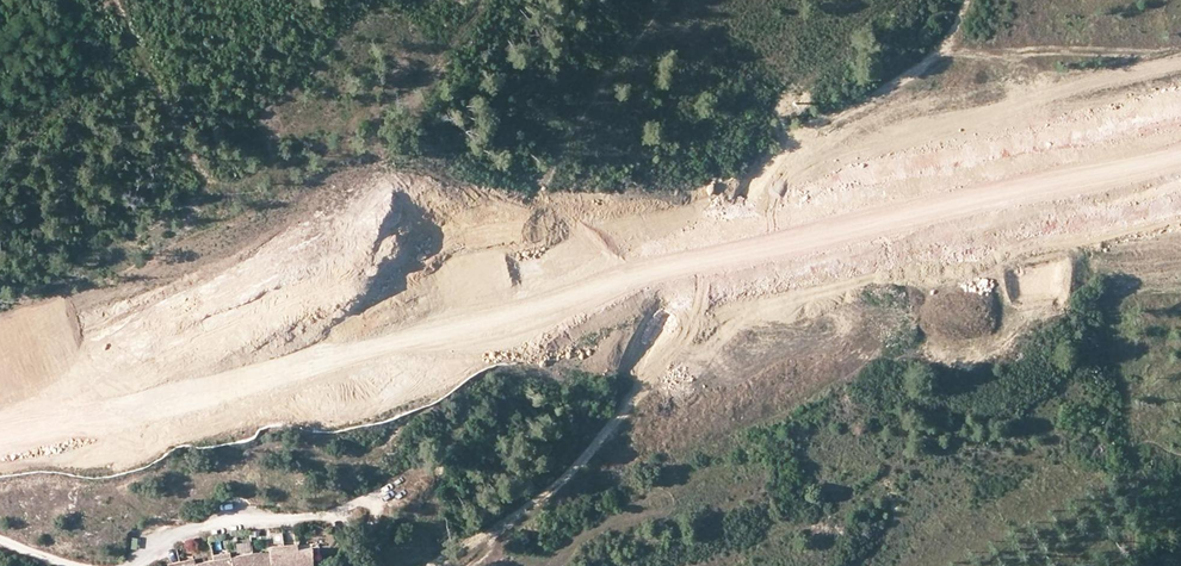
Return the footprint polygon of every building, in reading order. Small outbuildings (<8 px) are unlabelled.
[(400,497),(393,503),(401,512),(408,506),(400,497)] [(165,565),(312,565),(311,546),(300,547),(283,548),(268,549),(252,551),(231,554),(205,559),(165,565)]
